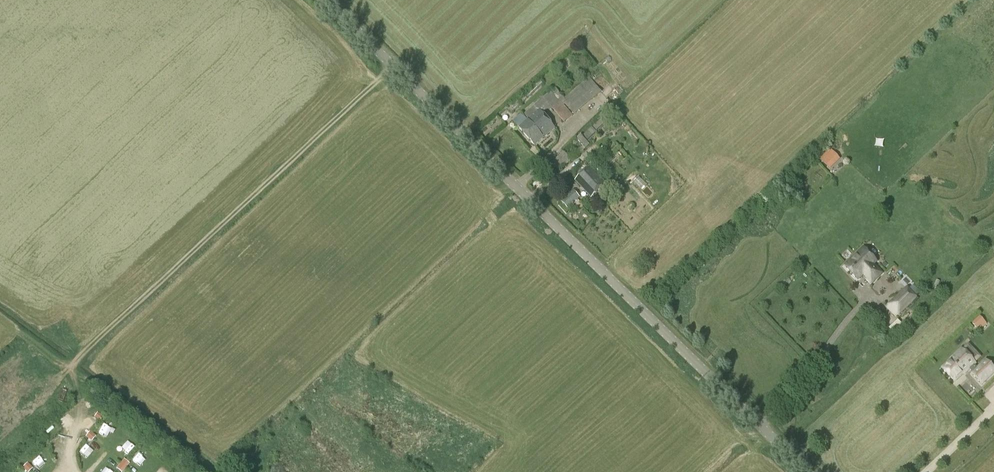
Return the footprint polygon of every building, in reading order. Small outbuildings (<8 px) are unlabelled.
[(575,115),(601,93),(589,78),(564,98),(567,101),(565,103),(565,104),(575,115)] [(538,79),(532,84),(537,90),(543,85),(538,79)] [(561,102),(555,95),(558,92),(555,89),(523,116),(528,121),(520,128),(535,145),(555,128),(542,114),(551,106),(565,122),(573,115),(561,101),(561,102)] [(515,111),(522,105),(516,99),(510,105),(515,111)] [(516,117),(520,123),(525,119),(521,113),(516,117)] [(587,142),(597,133),(591,127),(582,137),(580,135),(576,139),(583,147),(588,143),(587,142)] [(830,149),(819,159),(829,170),(840,159),(830,149)] [(563,151),(556,157),(563,164),(569,158),(563,151)] [(591,198),(606,184),(590,166),(575,181),(591,198)] [(567,208),(579,197),(574,191),(562,202),(567,208)] [(881,274),(872,265),(876,261),(864,249),(846,267),(857,279),(863,273),(872,282),(881,274)] [(899,297),(890,305),(898,314),(916,297),(910,291),(901,299),(899,297)] [(984,322),(980,316),(972,323),(977,329),(984,322)] [(974,365),(976,363),(963,349),(951,360),(951,361),(943,369),(955,382),(964,374),(964,375),(970,369),(974,373),(972,374),(982,384),(993,373),(993,368),(987,360),(978,369),(974,365)] [(103,417),(97,413),(94,417),(100,422),(103,417)] [(95,437),(90,432),(85,437),(91,442),(95,437)] [(36,468),(45,463),(41,455),(32,460),(36,468)] [(124,460),(116,469),(120,471),(123,471),(129,464),(124,460)] [(27,463),(22,468),(25,471),(29,471),(32,469),(27,463)]
